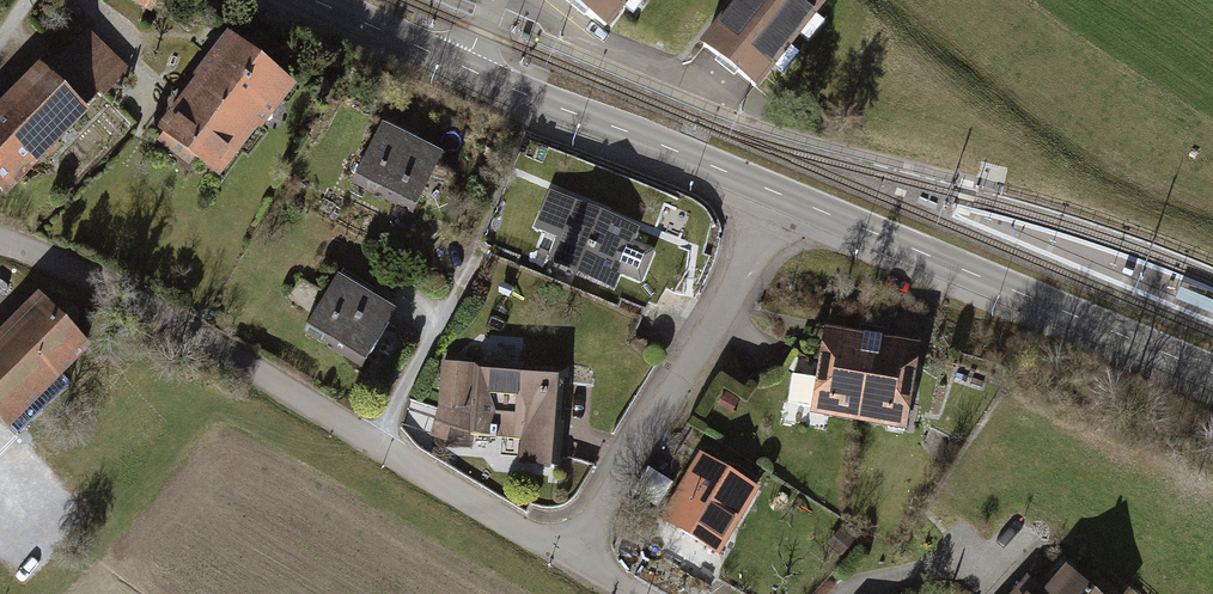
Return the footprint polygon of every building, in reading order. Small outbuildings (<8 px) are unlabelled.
[(152,12),(158,0),(130,0),(152,12)] [(614,27),(636,0),(580,0),(614,27)] [(715,41),(767,82),(831,0),(748,0),(715,41)] [(132,67),(89,26),(62,56),(98,91),(103,96),(132,67)] [(299,81),(230,29),(158,124),(222,174),(299,81)] [(0,101),(0,186),(8,194),(93,108),(88,103),(98,91),(62,56),(59,53),(49,64),(42,58),(0,101)] [(443,153),(382,122),(355,175),(415,206),(443,153)] [(640,227),(549,189),(534,227),(556,236),(547,259),(615,289),(621,274),(642,282),(655,248),(635,240),(640,227)] [(395,309),(338,273),(307,325),(366,361),(395,309)] [(40,288),(0,329),(0,413),(11,424),(95,343),(40,288)] [(923,340),(824,325),(809,413),(908,429),(923,340)] [(568,370),(477,367),(477,364),(441,361),(439,406),(431,435),(446,441),(451,427),(472,435),(521,439),(519,464),(562,465),(568,370)] [(755,486),(700,454),(665,515),(720,547),(755,486)] [(1067,562),(1045,588),(1028,573),(1010,593),(1102,593),(1067,562)]
